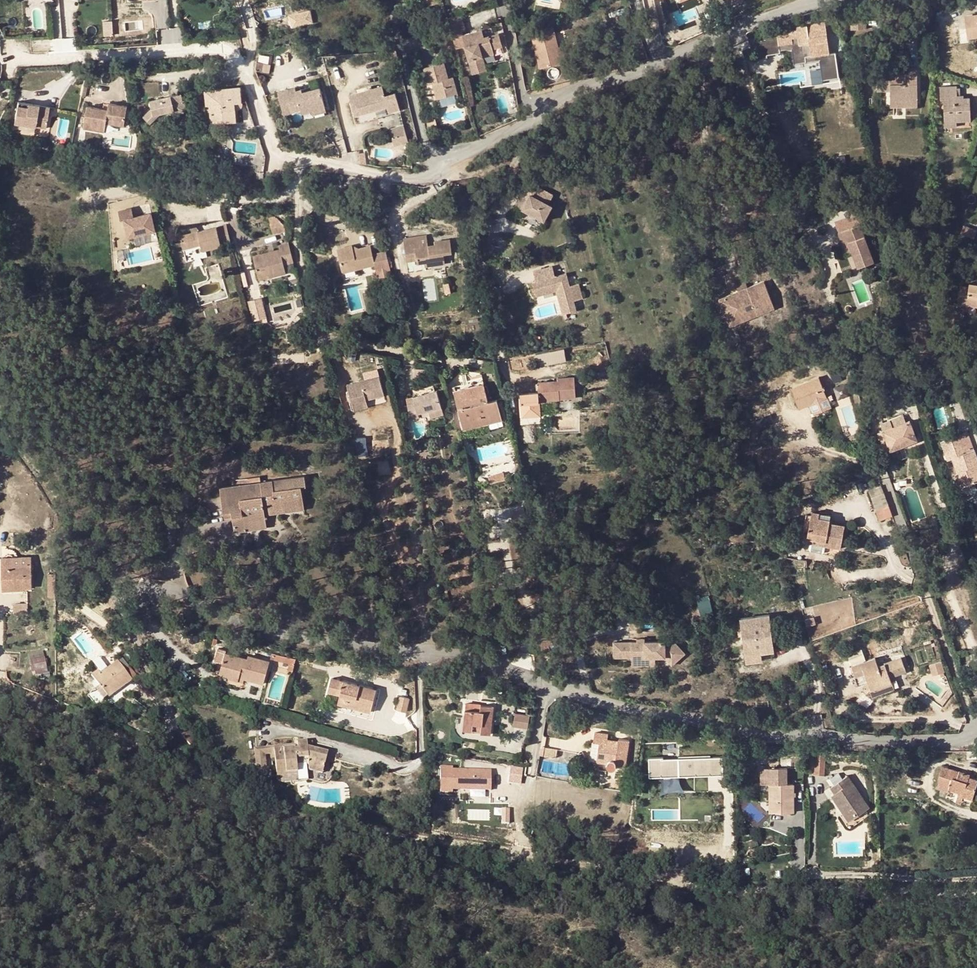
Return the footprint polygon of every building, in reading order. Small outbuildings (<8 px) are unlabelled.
[(965,17),(966,28),(959,29),(961,44),(968,43),(968,38),(976,37),(976,16),(965,17)] [(103,34),(111,34),(110,20),(101,20),(103,34)] [(778,35),(780,46),(793,44),(792,39),(799,38),(800,46),(806,46),(810,45),(811,52),(829,49),(825,23),(797,27),(797,30),(791,31),(791,30),(777,32),(778,35)] [(561,62),(557,47),(551,25),(531,30),(540,67),(561,62)] [(497,26),(484,30),(486,37),(499,33),(497,26)] [(494,48),(503,46),(499,33),(486,37),(484,30),(463,37),(474,75),(488,70),(487,65),(484,56),(495,53),(494,48)] [(778,35),(762,37),(764,48),(779,46),(778,35)] [(792,39),(793,44),(793,48),(795,60),(808,58),(806,46),(800,46),(799,38),(792,39)] [(506,59),(503,46),(494,48),(495,53),(484,56),(487,65),(506,59)] [(562,46),(557,47),(561,62),(566,61),(562,46)] [(429,85),(433,84),(436,83),(437,87),(434,87),(437,100),(440,99),(454,96),(458,95),(454,78),(449,79),(445,64),(425,68),(429,85)] [(891,73),(879,73),(879,91),(891,91),(891,99),(917,99),(917,68),(909,68),(909,74),(891,74),(891,73)] [(240,86),(212,89),(205,89),(206,103),(210,103),(211,122),(236,119),(236,110),(239,110),(240,109),(241,108),(241,107),(242,106),(241,95),(240,86)] [(279,90),(284,112),(300,109),(301,112),(312,110),(325,107),(320,87),(303,91),(303,94),(298,95),(297,89),(296,86),(279,90)] [(382,86),(349,95),(354,115),(387,106),(388,112),(400,109),(395,93),(385,96),(382,86)] [(970,98),(964,98),(957,98),(957,96),(957,86),(940,87),(941,100),(944,100),(945,123),(957,122),(971,122),(970,98)] [(184,99),(182,99),(179,100),(178,93),(149,99),(151,106),(143,116),(150,122),(159,112),(173,109),(174,112),(186,110),(184,99)] [(454,96),(440,99),(443,108),(456,104),(454,96)] [(917,99),(891,99),(891,107),(918,107),(917,99)] [(50,107),(18,102),(15,123),(36,126),(47,128),(50,107)] [(109,110),(88,107),(84,128),(105,132),(107,123),(125,126),(128,107),(110,104),(109,110)] [(36,126),(15,123),(13,131),(34,135),(36,126)] [(395,146),(409,142),(404,124),(389,129),(395,146)] [(87,162),(85,171),(101,174),(102,165),(87,162)] [(540,193),(536,200),(550,207),(554,199),(540,193)] [(528,195),(522,208),(525,210),(544,219),(550,207),(536,200),(528,195)] [(131,207),(118,210),(120,219),(124,218),(128,236),(155,230),(150,212),(133,216),(131,207)] [(372,211),(361,208),(358,218),(369,221),(372,211)] [(544,219),(525,210),(522,216),(540,226),(544,219)] [(221,241),(228,240),(225,227),(196,233),(189,234),(188,230),(178,233),(182,250),(195,247),(200,246),(201,252),(222,248),(221,241)] [(849,244),(866,239),(862,227),(840,234),(847,257),(852,255),(849,244)] [(402,239),(404,251),(428,247),(426,236),(402,239)] [(866,239),(849,244),(852,255),(857,270),(874,265),(866,239)] [(434,246),(428,247),(404,251),(405,258),(416,256),(416,260),(417,264),(424,263),(429,263),(429,267),(444,264),(442,255),(450,253),(448,240),(434,242),(434,246)] [(279,250),(253,257),(258,278),(268,275),(269,278),(285,274),(283,265),(293,262),(288,243),(278,246),(279,250)] [(195,247),(182,250),(183,257),(201,252),(200,246),(195,247)] [(352,246),(337,250),(342,270),(355,266),(356,270),(374,265),(375,270),(388,267),(385,252),(372,255),(369,247),(354,251),(352,246)] [(549,265),(532,270),(535,281),(532,281),(535,295),(556,290),(563,314),(576,310),(573,298),(582,295),(577,280),(569,283),(566,272),(552,276),(549,265)] [(388,267),(375,270),(377,278),(390,274),(388,267)] [(763,280),(760,282),(769,309),(774,308),(763,280)] [(726,295),(737,322),(769,309),(760,282),(747,287),(737,291),(726,295)] [(736,286),(737,291),(747,287),(745,282),(736,286)] [(976,306),(976,283),(969,282),(969,285),(961,284),(958,304),(966,305),(967,305),(976,306)] [(730,325),(737,322),(726,295),(719,298),(730,325)] [(251,299),(252,321),(266,319),(264,298),(251,299)] [(565,348),(538,353),(541,366),(567,361),(565,348)] [(791,388),(799,408),(827,397),(818,377),(791,388)] [(348,386),(351,404),(385,396),(380,379),(348,386)] [(555,386),(554,383),(538,384),(538,388),(549,396),(552,398),(560,398),(561,401),(577,400),(575,379),(559,380),(559,383),(559,386),(555,386)] [(454,388),(455,393),(486,387),(485,382),(454,388)] [(838,398),(849,396),(847,385),(836,387),(838,398)] [(490,404),(486,387),(455,393),(464,431),(503,422),(499,402),(490,404)] [(552,403),(552,401),(552,398),(549,396),(538,388),(540,404),(552,403)] [(408,407),(411,421),(419,419),(418,414),(428,412),(430,420),(444,416),(438,393),(414,398),(415,405),(408,407)] [(889,421),(892,428),(906,423),(903,416),(889,421)] [(913,442),(906,423),(892,428),(884,431),(890,450),(913,442)] [(890,450),(884,431),(878,433),(884,452),(890,450)] [(940,442),(944,452),(947,461),(952,459),(957,473),(962,486),(976,481),(976,460),(973,450),(967,432),(940,442)] [(962,486),(957,473),(952,475),(957,488),(962,486)] [(233,517),(235,532),(245,531),(244,522),(266,518),(266,515),(265,509),(304,504),(302,486),(306,486),(305,476),(261,481),(250,483),(221,487),(225,518),(233,517)] [(868,490),(880,521),(894,516),(882,484),(868,490)] [(305,510),(304,504),(265,509),(266,515),(305,510)] [(829,523),(830,520),(818,518),(819,513),(812,512),(808,537),(810,538),(826,541),(825,545),(840,548),(844,526),(829,523)] [(268,528),(266,518),(244,522),(245,531),(268,528)] [(31,566),(3,567),(3,587),(24,586),(24,588),(32,587),(31,566)] [(770,614),(741,618),(746,654),(762,652),(775,651),(770,614)] [(675,640),(614,640),(614,656),(632,656),(653,655),(665,655),(672,664),(686,652),(675,640)] [(931,644),(926,646),(933,660),(938,658),(931,644)] [(220,675),(239,680),(240,676),(245,678),(264,683),(269,662),(248,656),(247,659),(225,653),(226,650),(219,648),(216,661),(223,663),(220,675)] [(746,654),(746,662),(763,660),(762,652),(746,654)] [(850,658),(852,665),(865,661),(863,654),(850,658)] [(653,665),(653,655),(632,656),(632,664),(653,665)] [(284,656),(283,661),(291,662),(290,666),(294,667),(296,659),(284,656)] [(875,657),(865,661),(852,665),(856,676),(865,673),(871,690),(892,682),(890,677),(906,671),(901,658),(879,666),(875,657)] [(31,661),(32,666),(34,666),(47,663),(46,658),(31,661)] [(118,660),(112,665),(113,666),(102,675),(101,674),(98,670),(92,675),(100,686),(97,688),(104,698),(107,695),(108,696),(132,678),(118,660)] [(930,664),(934,676),(945,672),(941,661),(930,664)] [(47,663),(34,666),(36,674),(49,671),(47,663)] [(332,678),(329,691),(340,694),(338,703),(371,711),(377,690),(332,678)] [(892,682),(871,690),(873,696),(894,688),(892,682)] [(400,697),(398,710),(406,711),(409,699),(400,697)] [(466,709),(465,729),(473,730),(474,724),(482,725),(482,730),(482,733),(490,734),(493,706),(481,705),(481,711),(466,709)] [(515,714),(514,726),(528,728),(530,716),(515,714)] [(607,741),(607,739),(608,734),(595,732),(594,742),(599,743),(597,761),(609,763),(608,763),(608,764),(608,766),(609,767),(610,768),(611,769),(612,769),(613,769),(614,768),(615,768),(616,766),(616,765),(616,764),(625,765),(629,740),(619,739),(619,740),(618,743),(607,741)] [(298,747),(269,749),(270,754),(275,754),(275,758),(277,773),(286,772),(297,771),(297,763),(309,762),(309,769),(322,772),(327,752),(313,748),(312,741),(306,742),(306,740),(297,740),(298,743),(298,747)] [(544,747),(543,755),(556,757),(558,749),(544,747)] [(254,751),(256,771),(266,770),(265,755),(264,750),(254,751)] [(662,756),(648,756),(649,773),(723,771),(722,755),(710,756),(709,754),(678,755),(678,757),(663,757),(662,756)] [(816,754),(815,776),(824,776),(824,754),(816,754)] [(509,781),(520,784),(523,768),(512,765),(509,781)] [(450,767),(439,767),(439,791),(450,791),(450,789),(489,789),(489,773),(486,769),(450,769),(450,767)] [(938,788),(950,791),(950,790),(960,792),(965,794),(964,797),(974,800),(976,787),(976,780),(970,778),(971,774),(961,771),(960,772),(944,767),(938,788)] [(752,769),(753,785),(760,785),(770,785),(770,813),(794,812),(794,785),(787,785),(786,769),(760,769),(752,769)] [(843,805),(852,819),(869,808),(848,777),(831,788),(835,793),(832,796),(840,807),(843,805)] [(843,805),(840,807),(850,821),(852,819),(843,805)] [(497,823),(509,823),(510,808),(498,808),(497,823)]
